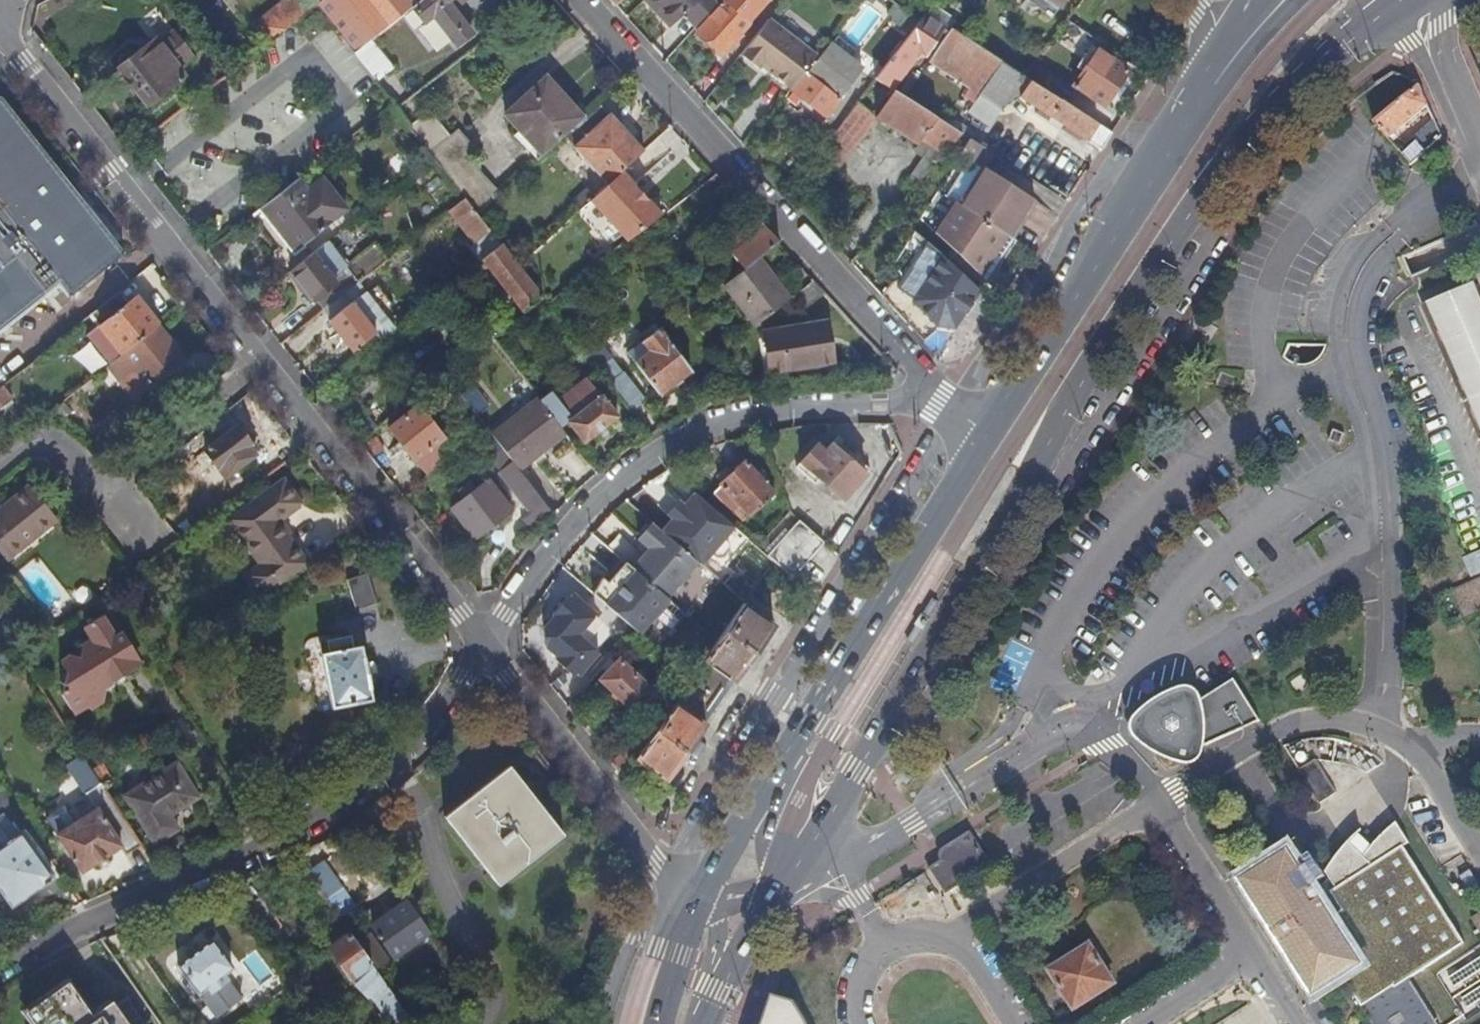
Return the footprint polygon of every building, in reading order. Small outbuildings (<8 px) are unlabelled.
[(317,7),(312,0),(290,0),(255,28),(269,46),(317,7)] [(414,9),(415,8),(408,0),(326,0),(317,7),(356,56),(414,9)] [(425,0),(408,0),(415,8),(425,0)] [(415,8),(414,9),(428,24),(435,18),(458,47),(474,35),(454,11),(469,0),(425,0),(415,8)] [(645,3),(671,30),(684,18),(698,5),(697,4),(701,0),(648,0),(645,3)] [(696,30),(715,8),(708,0),(701,0),(697,4),(698,5),(684,18),(696,30)] [(727,4),(699,36),(723,58),(752,26),(751,24),(770,1),(768,0),(723,0),(727,4)] [(920,24),(889,0),(864,0),(863,2),(898,30),(876,59),(887,67),(920,24)] [(1052,21),(1068,0),(1025,0),(1052,21)] [(946,32),(925,18),(920,24),(887,67),(877,80),(886,86),(893,91),(920,54),(928,59),(946,32)] [(743,58),(750,63),(760,71),(762,68),(765,65),(776,73),(773,76),(793,92),(807,74),(818,60),(770,22),(743,58)] [(1102,151),(1113,134),(952,31),(930,65),(981,97),(970,113),(991,126),(1001,110),(1004,111),(1026,102),(1102,151)] [(193,60),(172,34),(139,60),(134,56),(129,57),(125,58),(122,62),(122,66),(122,69),(124,71),(122,74),(150,108),(185,80),(179,72),(193,60)] [(808,76),(807,74),(793,92),(828,119),(864,72),(849,61),(856,52),(838,38),(808,76)] [(1105,106),(1129,71),(1098,51),(1092,60),(1088,58),(1084,64),(1088,66),(1075,87),(1105,106)] [(762,68),(773,76),(776,73),(765,65),(762,68)] [(558,145),(565,138),(582,123),(557,96),(560,93),(548,80),(507,118),(523,135),(527,130),(549,153),(558,145)] [(858,104),(866,111),(886,86),(877,80),(867,92),(858,104)] [(1429,107),(1420,88),(1377,124),(1390,140),(1429,107)] [(937,156),(941,160),(962,135),(961,135),(896,93),(879,119),(921,145),(924,141),(939,152),(937,156)] [(80,297),(77,294),(125,256),(0,102),(2,101),(0,99),(0,210),(69,298),(67,300),(68,302),(73,297),(76,300),(80,297)] [(858,104),(820,153),(837,167),(875,118),(866,111),(858,104)] [(565,138),(610,188),(624,175),(646,154),(601,105),(582,123),(565,138)] [(431,115),(411,131),(430,155),(451,139),(431,115)] [(1413,167),(1441,140),(1442,139),(1436,124),(1401,152),(1413,167)] [(971,141),(978,145),(982,139),(965,128),(961,135),(962,135),(971,141)] [(478,154),(458,133),(451,139),(430,155),(434,160),(442,169),(462,196),(465,200),(479,218),(503,196),(470,161),(478,154)] [(984,169),(993,155),(978,145),(971,141),(961,157),(971,162),(983,170),(960,205),(1012,239),(1036,202),(984,169)] [(971,162),(948,198),(957,203),(960,205),(983,170),(971,162)] [(592,204),(629,244),(632,241),(633,242),(665,218),(649,202),(645,205),(635,194),(639,191),(624,175),(610,188),(601,195),(592,204)] [(307,193),(330,223),(346,211),(322,181),(307,193)] [(307,193),(298,182),(255,216),(289,259),(331,225),(330,223),(307,193)] [(645,205),(649,202),(639,191),(635,194),(645,205)] [(460,204),(465,200),(462,196),(457,200),(460,204)] [(496,251),(501,247),(492,234),(479,218),(465,200),(460,204),(449,213),(475,246),(486,237),(496,251)] [(994,275),(1017,242),(1012,239),(960,205),(957,203),(936,234),(994,275)] [(761,257),(778,243),(758,222),(728,245),(734,253),(732,254),(744,270),(761,257)] [(375,241),(353,261),(365,275),(387,254),(375,241)] [(326,246),(291,274),(316,305),(318,304),(338,288),(334,282),(348,270),(337,257),(335,258),(326,246)] [(493,341),(544,301),(519,270),(501,247),(496,251),(484,261),(519,308),(500,324),(494,316),(484,325),(489,332),(485,336),(490,343),(493,341)] [(911,301),(900,317),(924,343),(938,330),(933,324),(957,326),(979,292),(937,253),(929,264),(934,268),(911,301)] [(728,282),(760,325),(794,298),(761,257),(744,270),(728,282)] [(45,295),(15,258),(13,260),(15,262),(0,274),(0,330),(42,295),(43,296),(45,295)] [(906,297),(911,301),(934,268),(929,264),(906,297)] [(671,277),(664,282),(675,297),(681,291),(671,277)] [(1475,278),(1427,300),(1479,424),(1479,289),(1475,278)] [(325,312),(345,296),(338,288),(318,304),(325,312)] [(127,304),(119,294),(91,317),(99,327),(88,337),(111,366),(158,327),(144,310),(138,315),(129,303),(127,304)] [(381,343),(396,331),(367,295),(353,306),(332,322),(330,324),(354,355),(376,337),(381,343)] [(332,322),(353,306),(345,296),(325,312),(332,322)] [(134,298),(129,303),(138,315),(144,310),(134,298)] [(835,363),(828,323),(764,333),(770,372),(835,363)] [(184,359),(158,327),(111,366),(108,368),(121,383),(135,371),(148,388),(184,359)] [(661,395),(692,369),(658,328),(627,354),(661,395)] [(613,361),(597,372),(629,413),(646,401),(613,361)] [(555,401),(546,409),(563,430),(569,425),(585,446),(618,419),(602,399),(600,400),(586,382),(559,405),(555,401)] [(476,385),(463,392),(475,413),(488,406),(476,385)] [(1,391),(0,392),(0,412),(12,403),(1,391)] [(546,409),(538,398),(489,437),(503,454),(519,474),(544,454),(541,450),(564,432),(563,430),(546,409)] [(444,441),(419,409),(390,432),(416,464),(444,441)] [(250,448),(237,430),(224,439),(219,431),(200,444),(206,452),(195,461),(198,466),(196,468),(212,489),(255,459),(248,449),(250,448)] [(1329,441),(1340,445),(1344,434),(1333,430),(1329,441)] [(544,454),(568,436),(564,432),(541,450),(544,454)] [(841,502),(869,472),(836,442),(824,454),(816,446),(796,469),(814,486),(818,481),(841,502)] [(490,464),(531,515),(521,524),(530,534),(553,515),(519,474),(503,454),(490,464)] [(749,519),(774,494),(743,462),(719,486),(720,488),(713,494),(729,511),(736,504),(739,507),(734,512),(743,521),(747,517),(749,519)] [(276,524),(300,506),(283,484),(229,524),(262,568),(246,580),(261,600),(308,566),(276,524)] [(473,543),(509,514),(486,486),(473,496),(467,489),(456,498),(462,505),(450,515),(473,543)] [(30,490),(0,514),(0,551),(7,560),(56,521),(30,490)] [(675,521),(664,533),(697,563),(701,566),(710,555),(716,560),(723,559),(730,551),(729,544),(724,539),(734,528),(697,495),(687,508),(683,504),(671,518),(675,521)] [(823,545),(798,523),(767,558),(772,563),(792,580),(823,545)] [(666,598),(697,563),(664,533),(655,525),(641,540),(652,550),(634,569),(666,598)] [(1471,578),(1479,574),(1479,550),(1462,558),(1471,578)] [(636,632),(667,598),(666,598),(634,569),(628,564),(609,584),(604,579),(592,593),(636,632)] [(376,608),(370,577),(350,581),(357,613),(376,608)] [(1465,616),(1479,610),(1479,578),(1453,590),(1465,616)] [(554,615),(556,616),(545,628),(546,647),(558,658),(556,660),(574,676),(576,674),(579,677),(599,654),(579,636),(597,615),(574,595),(571,598),(569,597),(554,615)] [(703,662),(734,683),(773,627),(743,606),(703,662)] [(121,672),(138,660),(109,615),(84,630),(92,643),(82,650),(80,661),(73,659),(62,665),(68,675),(62,697),(71,712),(86,703),(91,711),(104,703),(107,689),(125,678),(121,672)] [(352,649),(350,639),(325,644),(327,655),(320,657),(332,710),(372,702),(361,648),(352,649)] [(635,717),(656,695),(618,659),(597,681),(635,717)] [(16,677),(27,669),(21,660),(9,668),(16,677)] [(146,673),(138,660),(121,672),(125,678),(128,684),(146,673)] [(734,683),(703,662),(675,703),(706,723),(734,683)] [(1235,717),(1250,709),(1231,679),(1195,702),(1195,700),(1194,698),(1193,696),(1192,694),(1191,694),(1191,693),(1189,692),(1187,691),(1185,691),(1182,691),(1175,694),(1174,694),(1171,695),(1162,700),(1156,703),(1151,707),(1147,710),(1142,715),(1138,715),(1136,716),(1134,717),(1131,720),(1129,722),(1128,725),(1128,728),(1129,730),(1130,730),(1130,731),(1131,732),(1133,734),(1135,735),(1138,736),(1140,737),(1142,737),(1147,741),(1152,744),(1157,747),(1166,752),(1170,753),(1174,755),(1181,757),(1186,758),(1189,758),(1191,757),(1192,756),(1193,755),(1194,755),(1195,753),(1196,751),(1196,749),(1240,728),(1235,717)] [(706,723),(675,703),(634,762),(664,782),(706,723)] [(1250,709),(1235,717),(1240,728),(1257,720),(1250,709)] [(1296,768),(1320,805),(1337,794),(1313,757),(1296,768)] [(124,798),(152,841),(168,830),(162,822),(170,817),(199,799),(176,764),(124,798)] [(110,779),(101,765),(92,770),(102,786),(110,779)] [(500,890),(565,840),(563,838),(561,840),(508,774),(511,772),(509,770),(446,820),(487,873),(500,890)] [(112,781),(110,779),(102,786),(106,792),(108,791),(110,788),(112,781)] [(127,858),(142,848),(112,802),(59,836),(84,874),(121,849),(127,858)] [(54,880),(23,835),(21,836),(6,814),(0,818),(0,890),(13,908),(54,880)] [(168,830),(171,835),(178,830),(170,817),(162,822),(168,830)] [(1359,855),(1347,841),(1337,854),(1325,872),(1331,881),(1326,885),(1343,911),(1331,918),(1289,853),(1244,881),(1299,968),(1315,993),(1342,976),(1373,1023),(1436,1023),(1409,982),(1465,946),(1404,849),(1410,846),(1397,825),(1383,835),(1372,843),(1365,849),(1359,855)] [(168,830),(152,841),(155,845),(171,835),(168,830)] [(944,861),(932,869),(948,893),(992,865),(972,831),(939,853),(944,861)] [(357,897),(382,885),(364,850),(339,863),(357,897)] [(324,865),(307,877),(325,903),(342,890),(324,865)] [(429,934),(408,904),(373,929),(394,958),(429,934)] [(262,907),(250,916),(268,941),(282,931),(272,918),(271,919),(262,907)] [(1479,934),(1479,916),(1472,921),(1479,934)] [(350,937),(330,950),(352,980),(376,1000),(392,1023),(412,1023),(410,1021),(350,937)] [(234,970),(213,943),(179,968),(205,1002),(229,983),(225,977),(234,970)] [(1051,971),(1075,1009),(1114,984),(1090,946),(1051,971)] [(1451,975),(1465,994),(1457,1000),(1464,1010),(1479,999),(1479,954),(1451,975)] [(128,1007),(119,1013),(113,1004),(91,1020),(68,986),(26,1016),(32,1023),(140,1023),(128,1007)]
